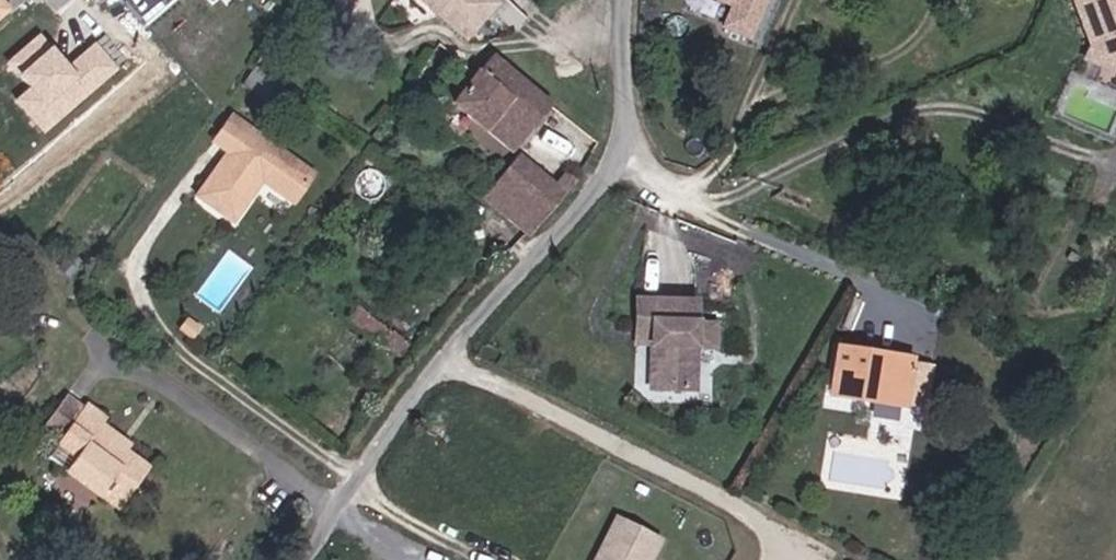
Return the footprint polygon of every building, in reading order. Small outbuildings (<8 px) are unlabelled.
[(12,11),(2,0),(0,0),(0,21),(12,11)] [(433,5),(449,19),(467,35),(496,1),(495,0),(437,0),(433,5)] [(726,7),(717,27),(750,42),(768,0),(710,0),(726,7)] [(1083,65),(1075,80),(1115,102),(1115,0),(1078,0),(1064,5),(1083,65)] [(70,71),(42,39),(12,65),(35,90),(47,104),(33,117),(47,133),(91,94),(70,71)] [(118,70),(98,47),(83,60),(103,84),(118,70)] [(456,103),(518,150),(553,106),(494,55),(480,71),(456,103)] [(103,84),(83,60),(70,71),(91,94),(103,84)] [(272,101),(284,84),(262,68),(250,86),(272,101)] [(47,104),(35,90),(21,103),(33,117),(47,104)] [(320,175),(238,116),(219,142),(234,153),(203,197),(239,223),(271,178),(300,203),(320,175)] [(558,183),(522,153),(503,176),(548,212),(578,176),(569,170),(558,183)] [(530,232),(548,212),(503,176),(486,196),(530,232)] [(710,347),(711,323),(694,322),(695,300),(635,299),(634,334),(650,334),(649,345),(648,380),(671,380),(670,389),(692,389),(694,347),(710,347)] [(361,300),(350,313),(397,356),(409,343),(361,300)] [(649,345),(650,334),(634,334),(634,344),(649,345)] [(836,349),(830,387),(873,394),(872,406),(902,412),(925,413),(932,372),(912,368),(913,363),(836,349)] [(670,389),(671,380),(648,380),(648,389),(670,389)] [(830,387),(828,398),(872,406),(873,394),(830,387)] [(76,415),(92,428),(101,418),(108,409),(91,396),(76,415)] [(92,428),(76,415),(59,439),(74,451),(64,464),(106,492),(145,461),(123,444),(127,437),(101,418),(92,428)] [(106,492),(126,505),(154,468),(145,461),(106,492)] [(667,539),(620,514),(596,559),(656,559),(667,539)]
